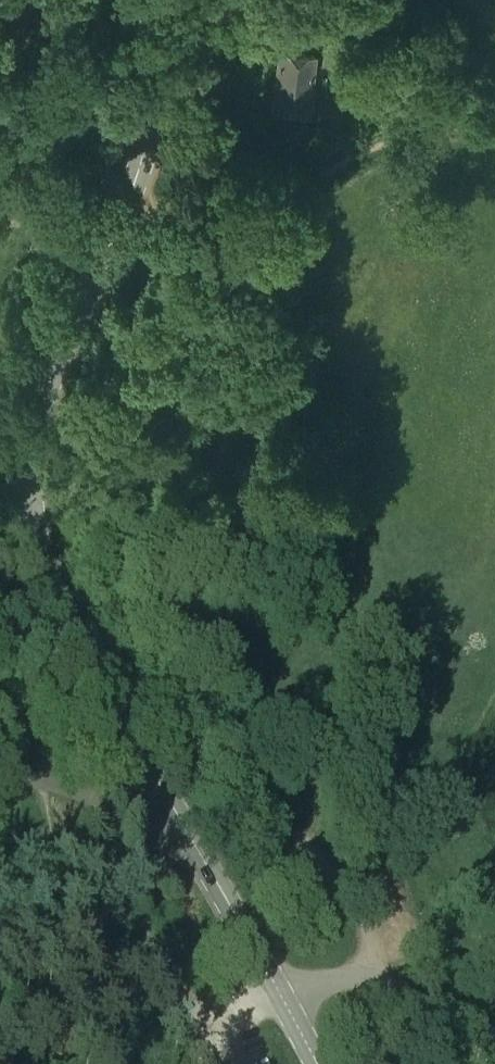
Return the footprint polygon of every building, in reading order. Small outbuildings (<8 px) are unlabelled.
[(315,55),(281,51),(276,90),(275,90),(273,108),(309,113),(311,94),(310,94),(315,55)] [(252,1063),(268,1063),(268,1056),(252,1055),(252,1063)]
